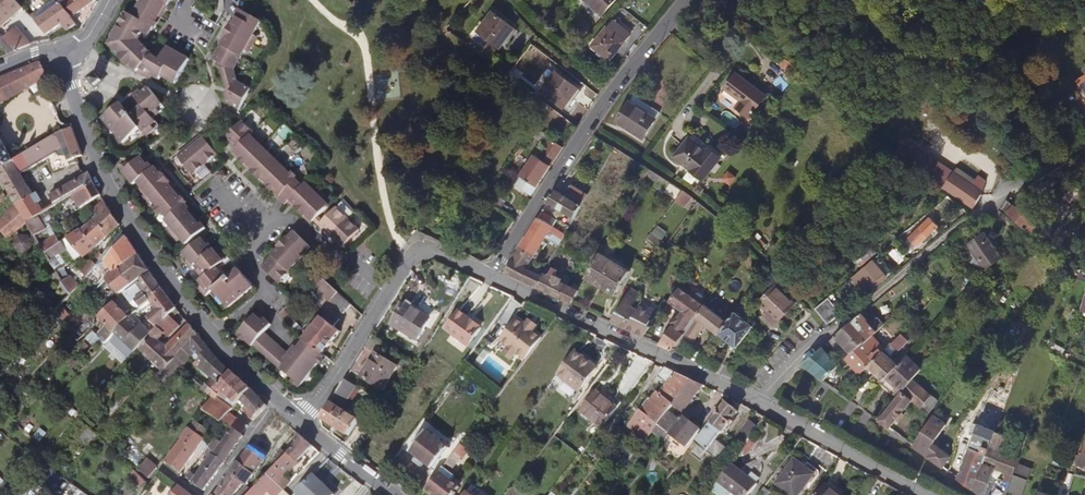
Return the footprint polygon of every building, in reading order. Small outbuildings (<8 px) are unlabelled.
[(18,0),(0,0),(0,23),(2,26),(24,7),(18,0)] [(96,1),(96,0),(58,0),(62,5),(73,18),(96,1)] [(172,1),(171,0),(143,0),(143,1),(164,13),(166,8),(168,9),(172,1)] [(602,15),(616,0),(586,0),(602,15)] [(164,13),(143,1),(139,7),(135,15),(155,27),(158,28),(162,21),(160,19),(164,13)] [(37,22),(47,34),(63,23),(69,31),(78,25),(73,18),(62,5),(37,22)] [(131,13),(135,15),(139,7),(136,5),(131,13)] [(150,37),(155,27),(135,15),(131,13),(129,12),(112,42),(114,44),(113,46),(121,54),(120,56),(130,67),(132,65),(140,73),(154,57),(156,56),(142,42),(146,35),(150,37)] [(232,21),(227,30),(251,44),(255,36),(263,24),(241,12),(235,23),(232,21)] [(494,12),(485,24),(479,31),(498,46),(501,48),(516,29),(494,12)] [(608,27),(592,46),(610,60),(634,31),(618,17),(609,28),(608,27)] [(483,22),(466,43),(488,59),(498,46),(479,31),(485,24),(483,22)] [(6,38),(16,50),(31,44),(17,28),(6,38)] [(251,44),(227,30),(222,38),(226,40),(222,46),(243,58),(247,51),(251,44)] [(9,53),(16,50),(6,38),(0,32),(0,44),(9,53)] [(255,36),(251,44),(256,47),(260,39),(255,36)] [(256,47),(251,44),(247,51),(252,54),(256,47)] [(236,72),(243,58),(222,46),(214,59),(219,62),(224,66),(222,69),(225,81),(238,78),(236,72)] [(161,61),(154,57),(140,73),(147,77),(151,70),(157,73),(155,78),(161,81),(164,77),(177,84),(191,60),(169,47),(161,61)] [(0,78),(0,98),(4,104),(47,78),(42,65),(38,63),(0,78)] [(151,70),(147,77),(153,81),(155,78),(157,73),(151,70)] [(100,71),(90,78),(97,88),(107,81),(100,71)] [(557,72),(542,90),(564,108),(579,89),(557,72)] [(736,74),(725,89),(741,101),(736,107),(750,118),(766,96),(736,74)] [(1076,81),(1084,97),(1084,75),(1076,81)] [(230,92),(227,97),(225,100),(240,110),(252,91),(239,82),(238,78),(225,81),(227,90),(230,92)] [(122,105),(104,118),(125,144),(144,129),(150,135),(161,126),(156,119),(168,109),(151,89),(146,93),(144,90),(135,98),(141,105),(143,103),(145,106),(132,117),(122,105)] [(629,102),(616,122),(643,139),(656,119),(629,102)] [(535,126),(550,136),(554,129),(539,120),(535,126)] [(233,145),(239,150),(252,136),(255,134),(243,122),(226,140),(232,146),(233,145)] [(532,195),(564,146),(550,136),(535,126),(530,133),(547,145),(539,157),(534,154),(514,184),(532,195)] [(69,160),(84,156),(73,127),(57,133),(64,149),(69,160)] [(64,149),(57,133),(14,161),(20,170),(23,174),(64,149)] [(2,180),(20,170),(14,161),(0,136),(0,177),(2,180)] [(252,136),(239,150),(236,154),(241,159),(240,160),(246,166),(247,165),(264,148),(258,142),(252,136)] [(197,140),(190,145),(207,166),(219,155),(204,137),(199,141),(197,140)] [(690,138),(674,157),(702,180),(721,158),(709,148),(707,151),(690,138)] [(262,139),(258,142),(264,148),(267,144),(262,139)] [(901,141),(893,153),(934,182),(974,209),(982,196),(980,191),(986,181),(978,176),(975,181),(973,186),(954,173),(905,140),(904,143),(901,141)] [(267,144),(264,148),(270,153),(273,149),(267,144)] [(519,144),(515,150),(520,154),(525,147),(522,146),(519,144)] [(207,166),(190,145),(183,151),(185,153),(180,157),(194,175),(207,166)] [(270,153),(264,148),(247,165),(253,171),(252,171),(258,177),(276,159),(270,153)] [(133,166),(125,172),(136,185),(140,181),(156,168),(150,162),(149,164),(144,157),(133,166)] [(276,159),(258,177),(263,182),(264,181),(270,187),(287,169),(280,163),(276,159)] [(283,159),(280,163),(287,169),(290,166),(283,159)] [(122,168),(125,172),(133,166),(130,162),(122,168)] [(157,167),(156,168),(140,181),(143,186),(150,193),(169,177),(164,171),(162,173),(157,167)] [(957,168),(954,173),(973,186),(975,181),(957,168)] [(287,169),(270,187),(269,188),(274,193),(275,192),(280,197),(279,198),(286,205),(290,201),(304,186),(287,169)] [(660,176),(649,169),(645,175),(657,182),(660,176)] [(10,195),(15,204),(34,193),(23,174),(20,170),(2,180),(10,195)] [(225,171),(219,176),(224,182),(230,177),(225,171)] [(83,190),(94,183),(90,172),(39,203),(34,193),(15,204),(28,224),(38,217),(47,212),(64,201),(83,190)] [(176,185),(169,177),(150,193),(156,201),(161,207),(179,191),(175,186),(176,185)] [(1039,180),(1030,186),(1034,192),(1043,186),(1039,180)] [(91,203),(102,196),(94,183),(83,190),(91,203)] [(308,183),(304,186),(290,201),(294,206),(293,207),(300,213),(319,193),(313,187),(308,183)] [(679,196),(683,190),(672,183),(668,190),(679,196)] [(313,187),(319,193),(321,190),(315,184),(313,187)] [(555,190),(548,202),(570,215),(567,220),(572,223),(587,195),(571,185),(565,195),(558,191),(555,190)] [(146,196),(150,193),(143,186),(140,189),(146,196)] [(72,214),(91,203),(83,190),(64,201),(72,214)] [(321,190),(319,193),(324,199),(327,196),(321,190)] [(184,197),(179,191),(161,207),(166,213),(170,218),(188,204),(190,202),(185,196),(184,197)] [(156,201),(150,193),(146,196),(152,204),(156,201)] [(319,193),(300,213),(306,219),(307,218),(312,223),(314,221),(319,216),(330,204),(324,199),(319,193)] [(1037,227),(1007,200),(1002,210),(1030,234),(1037,227)] [(108,237),(120,226),(105,202),(99,206),(101,208),(96,210),(97,212),(99,215),(94,220),(108,237)] [(28,224),(15,204),(5,212),(6,215),(0,220),(0,229),(8,239),(28,224)] [(194,211),(188,204),(170,218),(168,220),(173,225),(178,232),(197,218),(192,213),(194,211)] [(166,213),(161,207),(157,209),(163,216),(166,213)] [(324,220),(319,224),(325,229),(324,230),(330,236),(348,218),(336,207),(324,220)] [(543,210),(539,217),(548,223),(553,217),(543,210)] [(47,212),(38,217),(41,221),(50,215),(47,212)] [(936,214),(931,219),(939,226),(944,221),(936,214)] [(66,222),(62,224),(65,231),(79,222),(75,216),(66,222)] [(324,220),(319,216),(314,221),(318,225),(319,224),(324,220)] [(28,224),(35,236),(46,230),(41,221),(38,217),(28,224)] [(547,236),(560,244),(566,234),(548,223),(539,217),(521,246),(536,255),(547,236)] [(201,223),(197,218),(178,232),(184,240),(189,245),(195,240),(208,229),(203,222),(201,223)] [(360,230),(348,218),(330,236),(337,242),(338,241),(344,247),(360,230)] [(918,247),(929,236),(939,226),(931,219),(930,218),(910,239),(918,247)] [(96,248),(108,237),(94,220),(83,229),(82,230),(96,248)] [(175,236),(178,232),(173,225),(168,229),(175,236)] [(84,257),(96,248),(82,230),(83,229),(82,227),(67,238),(83,256),(84,257)] [(184,240),(178,232),(175,236),(180,243),(184,240)] [(288,237),(284,242),(302,260),(308,253),(312,248),(297,232),(290,239),(288,237)] [(648,239),(658,245),(662,239),(652,233),(648,239)] [(985,234),(968,244),(973,251),(967,256),(975,267),(981,263),(985,270),(1002,258),(985,234)] [(45,252),(60,243),(56,235),(40,244),(45,252)] [(918,247),(922,252),(934,242),(929,236),(918,247)] [(108,278),(139,255),(127,237),(106,262),(114,272),(108,277),(108,278)] [(197,244),(192,249),(186,254),(190,259),(195,265),(215,248),(210,242),(209,243),(204,238),(197,244)] [(911,254),(918,247),(910,239),(903,246),(911,254)] [(197,244),(195,240),(189,245),(192,249),(197,244)] [(45,252),(51,263),(68,250),(63,241),(60,243),(45,252)] [(279,250),(273,256),(290,272),(296,266),(302,260),(284,242),(278,248),(279,250)] [(597,261),(601,254),(604,247),(598,244),(591,256),(597,261)] [(506,271),(537,286),(545,272),(530,265),(536,255),(521,246),(506,271)] [(221,255),(215,248),(195,265),(205,277),(198,283),(208,297),(212,293),(216,290),(225,302),(230,308),(255,287),(240,269),(228,279),(219,268),(221,265),(223,268),(231,261),(229,259),(227,259),(223,254),(221,255)] [(97,264),(104,255),(101,252),(81,266),(82,270),(88,277),(97,265),(97,264)] [(308,253),(302,260),(305,263),(311,256),(308,253)] [(630,271),(601,254),(597,261),(587,277),(617,294),(630,271)] [(119,294),(150,271),(139,255),(108,278),(119,294)] [(290,272),(273,256),(267,262),(268,263),(263,267),(279,284),(291,273),(290,272)] [(192,268),(195,265),(190,259),(187,262),(192,268)] [(81,284),(88,277),(82,270),(81,266),(76,260),(57,273),(63,282),(72,276),(81,284)] [(305,263),(302,260),(296,266),(299,269),(305,263)] [(873,261),(851,279),(858,287),(865,282),(869,287),(874,282),(877,285),(886,277),(873,261)] [(976,278),(966,267),(962,271),(972,282),(976,278)] [(545,272),(537,286),(572,303),(581,288),(574,284),(572,288),(561,282),(565,274),(553,268),(549,275),(545,272)] [(762,318),(773,328),(800,300),(795,294),(790,299),(780,289),(784,284),(771,272),(766,279),(774,287),(758,303),(768,312),(762,318)] [(141,307),(149,301),(164,290),(151,273),(124,293),(132,305),(136,308),(139,305),(141,307)] [(71,296),(81,284),(72,276),(63,282),(71,296)] [(320,276),(311,284),(344,313),(352,304),(320,276)] [(681,337),(705,304),(690,294),(692,291),(682,284),(669,302),(683,314),(678,319),(670,319),(672,326),(660,344),(674,350),(682,338),(681,337)] [(632,288),(611,322),(643,336),(661,312),(652,308),(648,310),(641,306),(641,293),(632,288)] [(159,328),(171,316),(178,308),(164,290),(149,301),(156,309),(147,318),(159,328)] [(216,290),(212,293),(222,305),(225,302),(216,290)] [(37,303),(52,316),(57,311),(59,308),(45,294),(37,303)] [(752,308),(743,301),(727,322),(719,333),(737,347),(754,326),(744,318),(752,308)] [(106,342),(107,340),(129,316),(115,302),(99,317),(105,324),(100,330),(98,334),(106,342)] [(405,304),(392,324),(417,340),(428,321),(415,313),(417,311),(405,304)] [(706,305),(705,304),(681,337),(682,338),(692,344),(706,323),(718,333),(719,333),(727,322),(706,305)] [(822,304),(816,309),(826,320),(831,315),(822,304)] [(57,311),(64,321),(69,318),(61,307),(59,308),(57,311)] [(168,346),(190,324),(178,308),(171,316),(180,326),(170,337),(166,334),(160,340),(168,346)] [(461,309),(448,329),(471,343),(484,324),(461,309)] [(296,323),(283,310),(278,314),(298,334),(300,332),(294,325),(296,323)] [(328,310),(304,340),(305,341),(322,354),(341,331),(335,327),(340,319),(328,310)] [(52,316),(49,319),(56,325),(58,323),(59,324),(64,321),(57,311),(52,316)] [(259,311),(256,314),(264,321),(266,318),(259,311)] [(829,342),(845,360),(847,359),(848,356),(872,335),(860,321),(865,317),(862,313),(829,342)] [(256,345),(266,332),(274,324),(266,318),(264,321),(256,314),(241,333),(254,346),(256,345)] [(126,343),(135,352),(154,333),(143,325),(140,327),(129,316),(107,340),(119,350),(126,343)] [(74,335),(78,341),(95,324),(89,317),(74,335)] [(872,335),(884,324),(878,317),(870,323),(865,317),(860,321),(872,335)] [(514,357),(523,363),(539,342),(530,335),(523,329),(514,322),(497,344),(507,351),(514,357)] [(523,329),(530,335),(534,330),(527,325),(523,329)] [(893,341),(900,334),(897,331),(890,338),(893,341)] [(287,350),(266,332),(256,345),(276,363),(287,350)] [(901,333),(900,334),(893,341),(890,344),(898,351),(908,340),(901,333)] [(106,342),(98,334),(93,340),(96,343),(88,354),(92,358),(106,342)] [(176,372),(178,374),(182,369),(184,366),(196,353),(201,357),(198,361),(201,364),(199,367),(211,378),(212,377),(219,383),(223,385),(233,371),(220,360),(218,358),(213,352),(198,334),(164,372),(171,377),(176,372)] [(464,351),(468,346),(453,334),(449,339),(464,351)] [(885,349),(872,335),(848,356),(847,359),(861,373),(865,369),(868,366),(883,352),(885,349)] [(80,344),(70,355),(77,362),(83,356),(82,355),(90,345),(84,340),(80,344)] [(326,357),(322,354),(305,341),(300,347),(297,345),(292,351),(314,371),(326,357)] [(829,348),(826,345),(802,364),(824,380),(836,368),(839,366),(826,351),(829,348)] [(290,353),(287,350),(276,363),(282,368),(287,362),(284,360),(290,353)] [(576,350),(558,374),(579,391),(597,367),(576,350)] [(292,351),(290,353),(284,360),(287,362),(282,368),(302,385),(314,371),(292,351)] [(514,357),(507,351),(503,356),(510,361),(514,357)] [(897,365),(883,352),(868,366),(872,371),(883,381),(897,365)] [(377,354),(362,377),(383,389),(397,367),(377,354)] [(906,356),(897,365),(883,381),(880,384),(896,399),(913,378),(921,369),(906,356)] [(182,369),(185,372),(189,376),(196,381),(199,377),(190,370),(189,371),(184,366),(182,369)] [(651,402),(666,414),(693,380),(666,368),(661,375),(666,379),(663,383),(667,385),(661,393),(659,392),(651,402)] [(178,374),(177,374),(181,377),(185,372),(182,369),(178,374)] [(240,401),(252,388),(233,371),(223,385),(221,387),(239,403),(240,401)] [(196,381),(189,376),(187,379),(201,390),(204,387),(196,381)] [(204,388),(211,394),(219,383),(212,377),(211,378),(204,388)] [(896,399),(879,420),(891,428),(907,409),(911,411),(916,405),(929,416),(938,401),(933,396),(913,378),(896,399)] [(345,379),(321,418),(349,436),(359,420),(343,410),(357,386),(345,379)] [(693,380),(666,414),(653,432),(665,442),(670,434),(687,448),(701,430),(684,417),(680,421),(672,415),(677,409),(683,413),(704,385),(693,380)] [(240,401),(257,417),(268,404),(252,388),(240,401)] [(112,401),(118,407),(128,396),(122,390),(112,401)] [(603,428),(609,420),(618,408),(597,392),(582,412),(603,428)] [(222,422),(230,412),(234,408),(215,396),(214,395),(204,410),(222,422)] [(187,411),(195,418),(201,409),(190,401),(183,409),(187,411)] [(653,432),(666,414),(651,402),(649,401),(629,427),(637,432),(632,438),(642,446),(653,432)] [(715,417),(701,435),(706,440),(717,426),(723,431),(738,412),(726,402),(715,417)] [(181,418),(190,425),(195,418),(187,411),(181,418)] [(234,429),(242,434),(249,426),(230,412),(222,422),(234,429)] [(275,412),(261,433),(270,439),(273,435),(276,437),(280,433),(284,436),(291,426),(275,412)] [(946,425),(933,417),(914,445),(943,467),(951,456),(934,444),(946,425)] [(196,421),(191,428),(205,439),(210,432),(196,421)] [(750,439),(758,428),(749,421),(735,440),(744,447),(750,439)] [(79,437),(89,446),(98,435),(87,427),(79,437)] [(183,439),(166,462),(182,474),(205,439),(191,428),(182,438),(183,439)] [(218,440),(211,448),(215,455),(225,463),(244,436),(242,434),(234,429),(224,443),(218,440)] [(427,430),(410,451),(432,469),(449,448),(427,430)] [(973,489),(982,494),(986,494),(993,476),(987,474),(990,467),(995,469),(1006,473),(1004,480),(1011,482),(1018,464),(1020,459),(1002,452),(1009,436),(996,431),(993,439),(973,489)] [(976,432),(958,478),(973,489),(993,439),(976,432)] [(261,433),(234,474),(248,486),(284,436),(280,433),(276,437),(273,435),(270,439),(261,433)] [(289,453),(269,474),(285,490),(291,483),(285,477),(299,463),(298,462),(312,446),(298,433),(298,442),(298,443),(296,446),(292,450),(289,453)] [(750,439),(744,447),(743,449),(748,453),(756,443),(750,439)] [(292,450),(296,446),(288,441),(286,446),(292,450)] [(618,446),(632,458),(637,453),(622,441),(618,446)] [(469,450),(461,444),(456,451),(464,457),(469,450)] [(456,451),(448,461),(457,467),(464,457),(456,451)] [(192,474),(188,478),(205,490),(225,463),(215,455),(198,478),(192,474)] [(149,478),(159,466),(149,459),(140,468),(149,478)] [(777,484),(792,494),(799,494),(818,470),(809,463),(805,467),(796,460),(777,484)] [(757,484),(732,464),(718,482),(730,491),(727,494),(749,494),(757,484)] [(1008,491),(1017,494),(1027,467),(1018,464),(1011,482),(1008,491)] [(987,474),(993,476),(995,469),(990,467),(987,474)] [(1017,494),(1019,494),(1023,494),(1032,469),(1027,467),(1017,494)] [(122,477),(127,482),(135,471),(132,468),(122,477)] [(135,471),(127,482),(133,488),(137,484),(141,488),(146,482),(135,471)] [(427,488),(436,494),(453,494),(460,486),(439,472),(427,488)] [(315,473),(297,492),(301,494),(335,494),(336,494),(315,473)] [(234,474),(233,475),(217,494),(248,494),(253,490),(248,486),(234,474)] [(285,490),(269,474),(253,490),(248,494),(280,494),(285,490)] [(1072,483),(1064,480),(1061,489),(1064,490),(1063,494),(1068,494),(1072,483)] [(179,485),(173,494),(192,494),(179,485)] [(818,494),(838,494),(826,485),(818,494)] [(758,494),(767,494),(770,491),(765,487),(758,494)]
